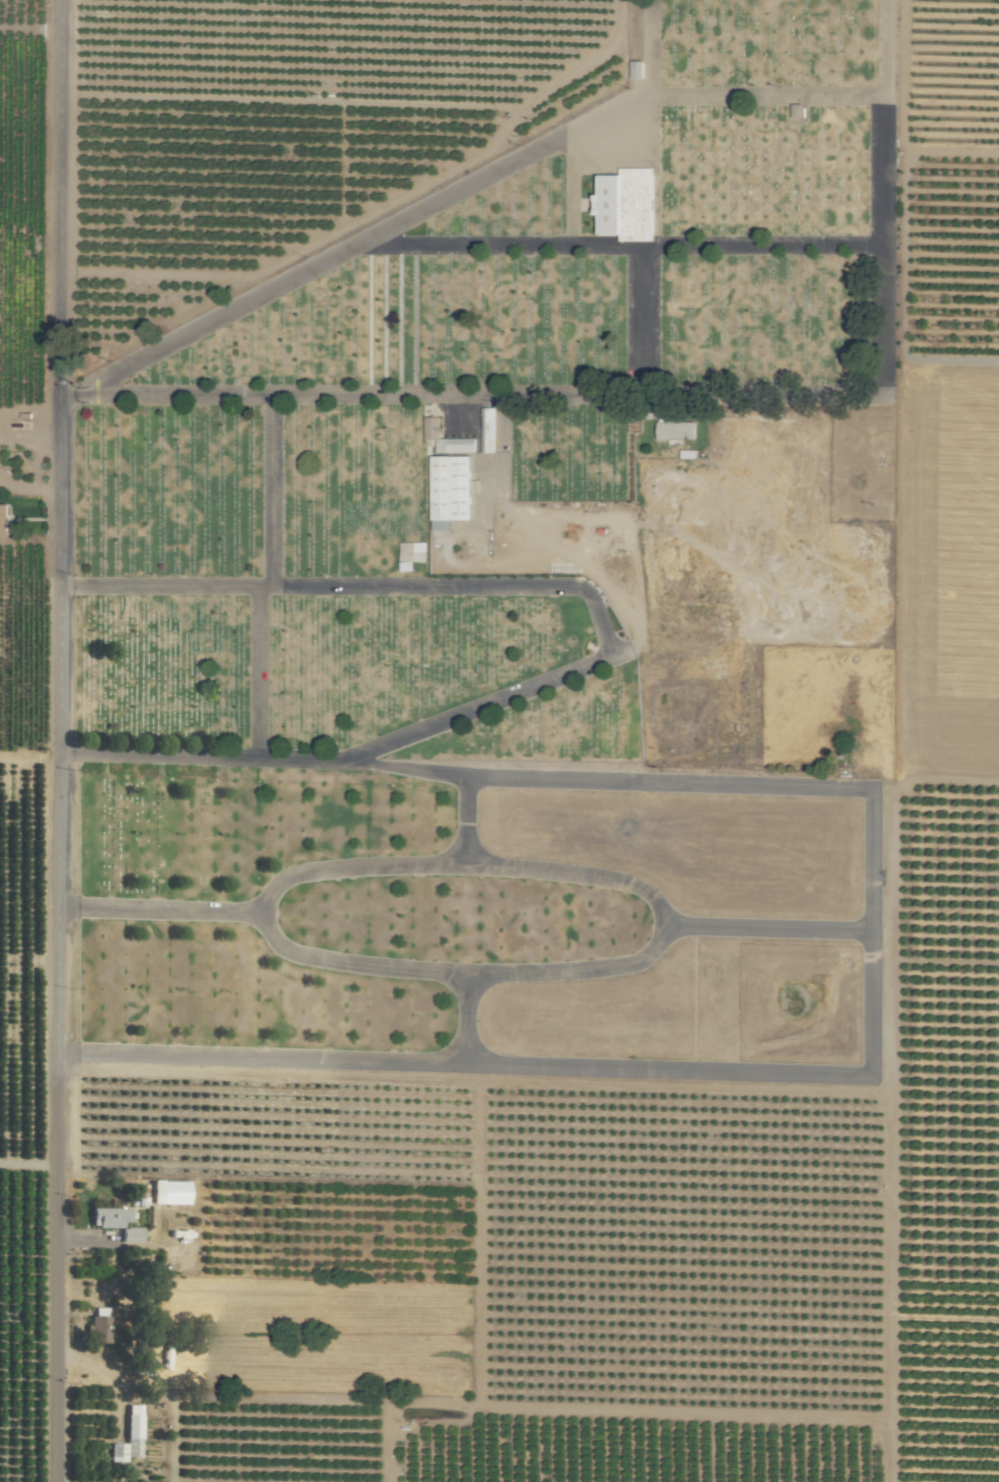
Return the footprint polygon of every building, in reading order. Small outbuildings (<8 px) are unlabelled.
[(644,61),(632,61),(632,78),(644,78),(644,61)] [(792,104),(791,117),(803,117),(804,105),(792,104)] [(653,168),(619,168),(619,175),(598,175),(599,234),(619,234),(619,242),(654,242),(653,168)] [(494,408),(481,408),(481,453),(495,452),(494,408)] [(476,453),(476,438),(441,439),(440,418),(424,418),(425,445),(437,445),(437,454),(476,453)] [(472,521),(472,456),(432,456),(431,531),(451,531),(451,521),(472,521)] [(426,542),(413,543),(414,562),(427,562),(426,542)] [(189,1181),(152,1181),(151,1204),(188,1204),(189,1181)] [(122,1228),(122,1222),(130,1223),(130,1209),(91,1208),(90,1227),(122,1228)] [(142,1228),(121,1228),(121,1242),(142,1243),(142,1228)] [(108,1343),(108,1308),(94,1307),(93,1316),(89,1316),(89,1343),(108,1343)] [(140,1458),(141,1405),(126,1405),(125,1444),(110,1443),(109,1462),(125,1463),(125,1457),(140,1458)]
